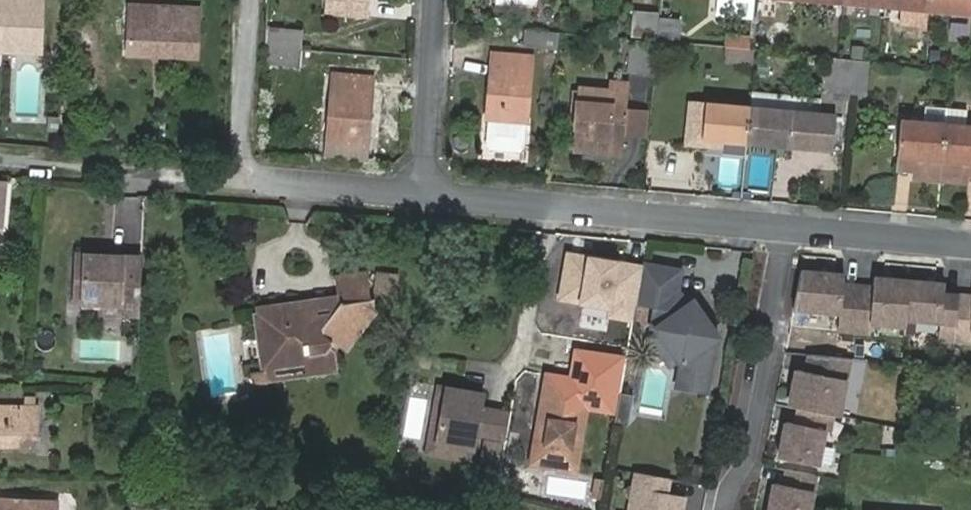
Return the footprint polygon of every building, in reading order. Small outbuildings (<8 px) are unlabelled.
[(40,52),(43,0),(0,0),(0,49),(40,52)] [(335,14),(365,17),(367,0),(336,0),(335,14)] [(886,6),(930,9),(931,0),(887,0),(886,6)] [(930,9),(970,13),(970,0),(931,0),(930,9)] [(201,6),(128,3),(125,57),(199,60),(201,6)] [(633,10),(631,38),(655,40),(658,12),(633,10)] [(268,47),(302,49),(303,30),(270,27),(268,47)] [(524,47),(557,49),(559,32),(525,29),(524,47)] [(727,36),(726,47),(733,47),(735,36),(727,36)] [(735,36),(733,47),(750,48),(750,38),(735,36)] [(637,74),(654,75),(657,44),(630,42),(627,69),(638,70),(637,74)] [(300,66),(302,49),(268,47),(266,63),(300,66)] [(753,52),(725,50),(725,57),(752,59),(753,52)] [(493,54),(487,119),(487,120),(525,123),(531,57),(493,54)] [(752,59),(725,57),(724,65),(751,67),(752,59)] [(823,88),(849,91),(853,60),(826,57),(823,88)] [(853,60),(849,91),(864,92),(869,61),(853,60)] [(334,77),(328,141),(367,145),(371,81),(334,77)] [(577,86),(572,149),(622,154),(624,136),(629,83),(609,82),(608,88),(577,86)] [(849,91),(823,88),(820,112),(840,114),(840,102),(848,103),(849,91)] [(701,138),(705,102),(688,100),(684,146),(721,149),(722,140),(701,138)] [(701,138),(746,143),(750,107),(705,102),(701,138)] [(913,177),(940,180),(946,124),(948,107),(925,104),(923,122),(901,120),(897,156),(916,158),(914,170),(913,177)] [(750,107),(746,143),(790,147),(793,110),(750,107)] [(940,180),(966,182),(967,176),(968,161),(970,162),(970,127),(965,126),(967,109),(948,107),(946,124),(940,180)] [(648,116),(626,113),(624,136),(646,138),(648,116)] [(58,115),(45,115),(45,128),(58,129),(58,115)] [(525,123),(487,120),(485,146),(488,150),(519,152),(522,149),(525,123)] [(916,158),(897,156),(896,169),(914,170),(916,158)] [(141,313),(144,254),(79,251),(77,300),(104,301),(122,302),(122,312),(141,313)] [(640,265),(565,252),(558,296),(608,304),(606,318),(630,322),(634,298),(640,265)] [(680,270),(640,265),(634,298),(650,301),(655,307),(652,326),(662,328),(682,355),(677,385),(706,391),(715,342),(678,291),(677,291),(680,270)] [(278,308),(274,303),(255,305),(263,373),(251,374),(256,385),(268,382),(268,379),(267,369),(304,363),(306,375),(327,372),(327,369),(333,369),(335,374),(338,373),(336,352),(333,349),(337,345),(345,350),(375,311),(373,299),(370,300),(366,270),(335,274),(337,294),(338,304),(332,313),(320,315),(309,309),(299,310),(299,305),(278,308)] [(854,330),(858,287),(842,285),(843,275),(799,271),(792,308),(839,311),(838,329),(854,330)] [(397,277),(383,275),(381,294),(395,296),(397,277)] [(906,317),(909,281),(873,277),(872,288),(858,287),(854,330),(870,332),(871,314),(906,317)] [(944,284),(909,281),(906,317),(940,321),(938,338),(954,340),(958,295),(944,294),(944,284)] [(337,294),(274,303),(278,308),(299,305),(299,310),(309,309),(320,315),(332,313),(338,304),(337,294)] [(958,295),(954,340),(970,341),(970,333),(970,296),(958,295)] [(104,301),(103,311),(122,312),(122,302),(104,301)] [(815,324),(835,327),(837,314),(817,311),(815,324)] [(849,358),(809,354),(806,371),(796,369),(789,406),(799,408),(831,414),(837,415),(849,358)] [(268,379),(306,375),(304,363),(267,369),(268,379)] [(594,397),(597,370),(567,367),(564,394),(594,397)] [(443,388),(435,386),(425,454),(469,460),(471,448),(435,442),(443,388)] [(480,393),(443,388),(435,442),(471,448),(476,417),(478,406),(480,393)] [(632,396),(618,393),(617,405),(613,424),(627,427),(632,396)] [(420,436),(427,400),(411,397),(404,433),(420,436)] [(586,406),(542,397),(536,425),(541,426),(538,444),(545,455),(543,467),(558,470),(557,472),(572,475),(586,406)] [(34,446),(35,407),(0,406),(0,446),(34,446)] [(504,437),(508,411),(478,406),(476,417),(474,432),(504,437)] [(831,414),(799,408),(796,423),(786,421),(779,457),(817,464),(823,430),(828,430),(831,414)] [(536,425),(529,464),(543,467),(545,455),(538,444),(541,426),(536,425)] [(787,469),(784,485),(773,482),(768,509),(808,509),(815,474),(787,469)] [(689,496),(669,493),(672,479),(634,472),(627,509),(687,509),(689,496)] [(595,505),(599,485),(592,483),(588,503),(595,505)] [(56,500),(0,498),(0,509),(55,509),(56,500)]
